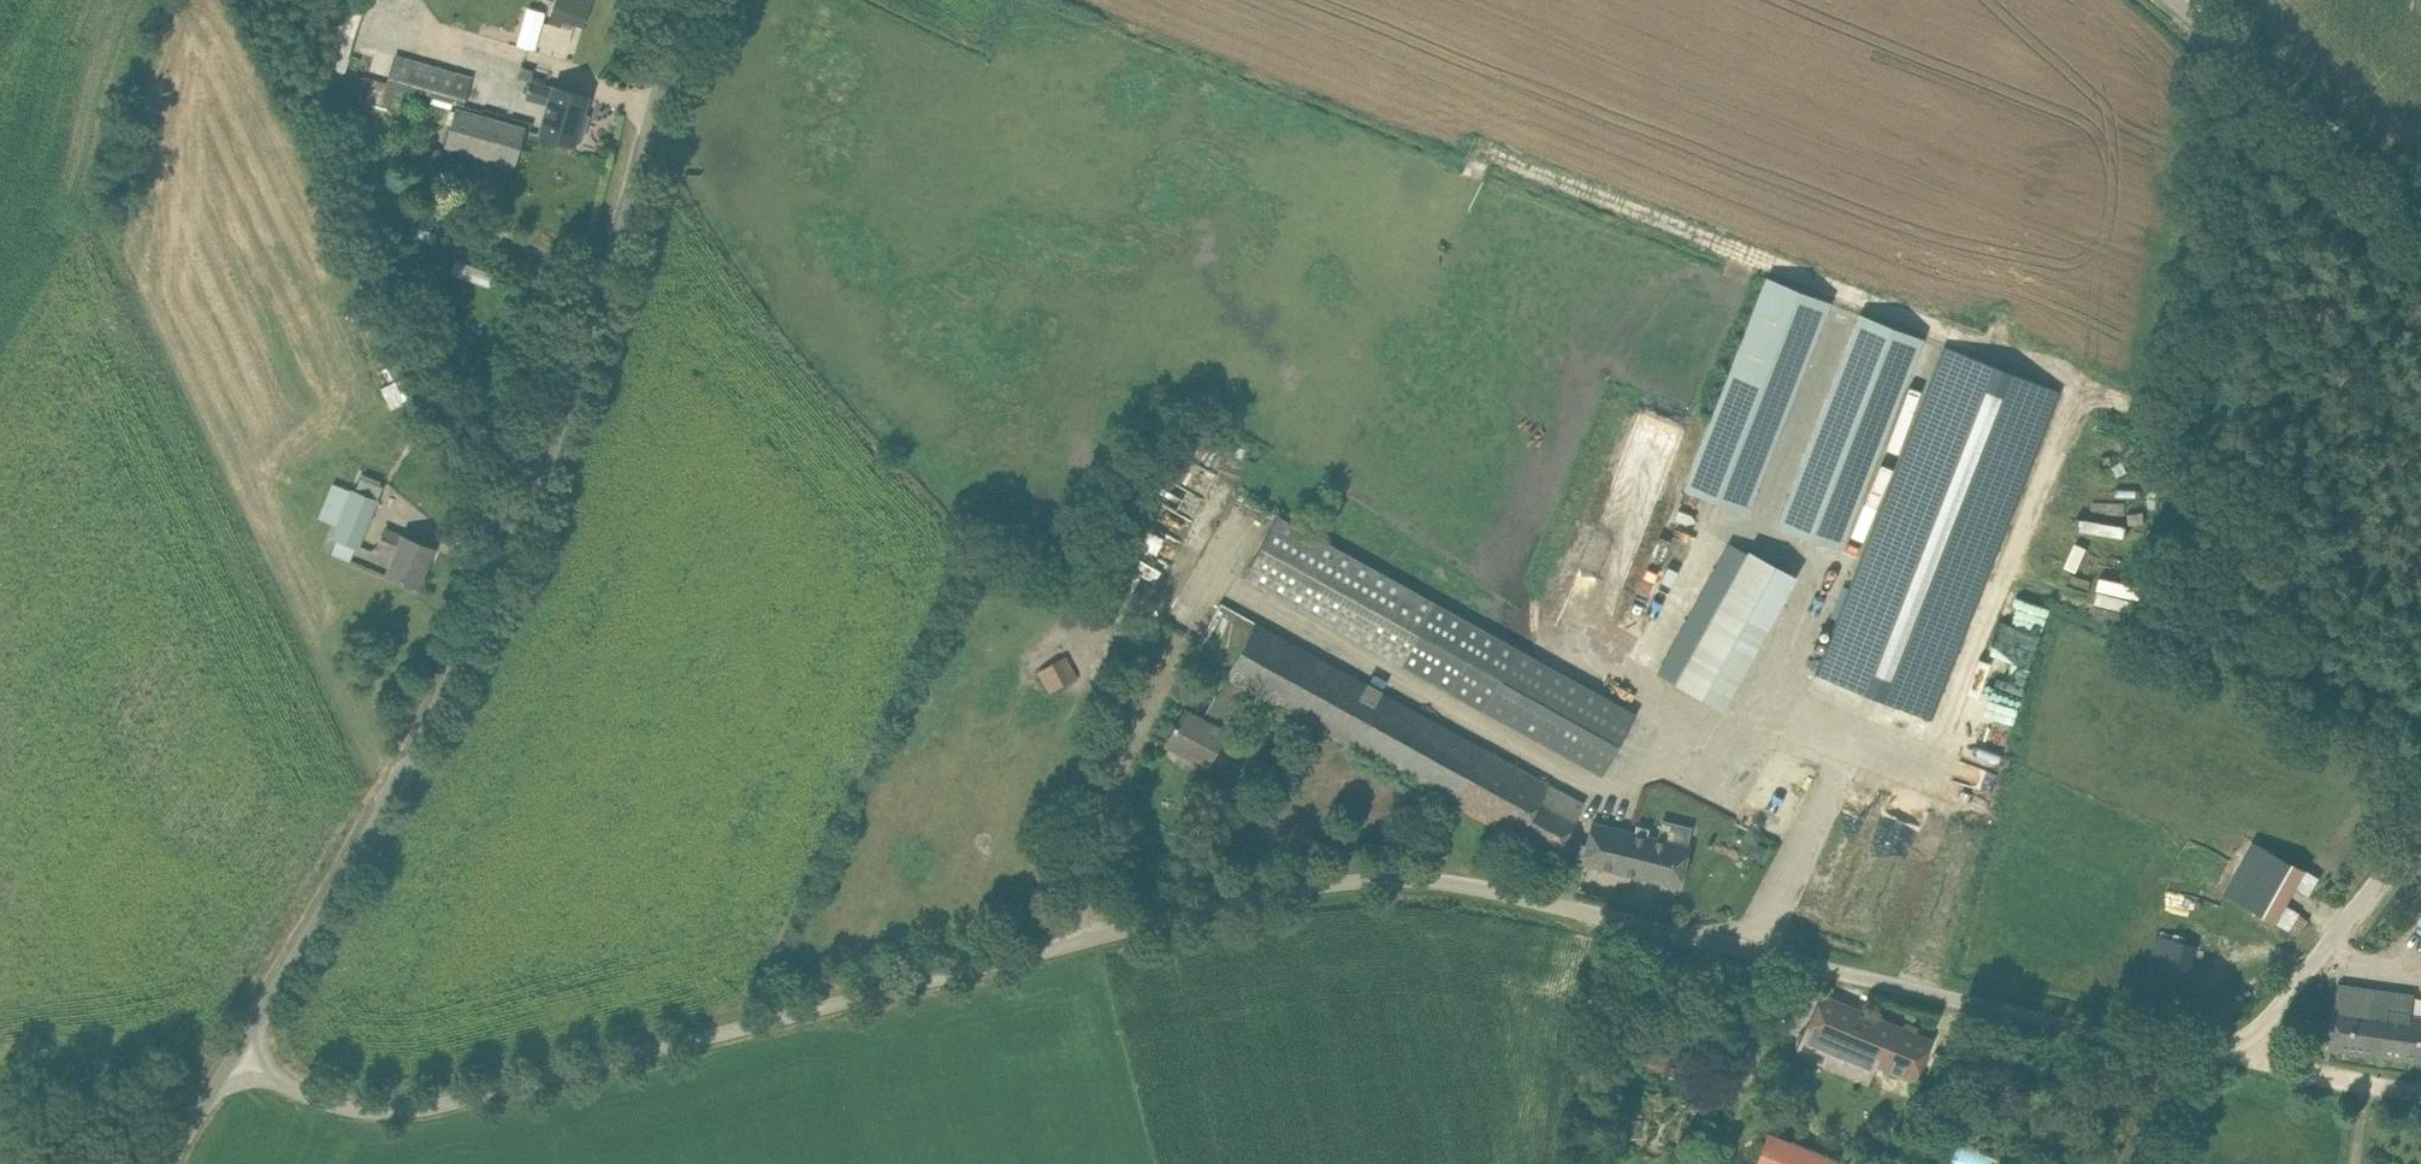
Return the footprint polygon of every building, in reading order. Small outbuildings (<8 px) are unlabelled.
[(364,129),(370,105),(388,111),(389,107),(400,110),(405,91),(461,108),(462,107),(482,113),(483,109),(505,115),(509,102),(490,96),(493,85),(393,57),(386,82),(345,70),(367,4),(354,0),(341,0),(323,54),(327,55),(324,65),(333,68),(329,81),(338,84),(335,95),(342,97),(336,120),(364,129)] [(522,6),(496,0),(490,0),(485,23),(517,30),(522,6)] [(545,15),(539,47),(580,55),(590,0),(542,0),(539,14),(545,15)] [(549,103),(541,133),(574,143),(587,96),(554,86),(554,87),(530,81),(526,97),(549,103)] [(457,109),(447,146),(514,165),(525,128),(457,109)] [(457,256),(451,272),(495,288),(500,273),(457,256)] [(1765,275),(1680,485),(1745,511),(1830,302),(1765,275)] [(1859,311),(1778,524),(1840,548),(1922,335),(1859,311)] [(1817,673),(1931,718),(2060,391),(1945,346),(1817,673)] [(406,372),(399,360),(388,366),(395,379),(406,372)] [(412,375),(386,383),(393,408),(419,401),(412,375)] [(332,553),(351,561),(357,547),(361,549),(386,489),(362,479),(357,491),(350,487),(349,489),(332,482),(321,511),(337,518),(329,536),(337,539),(332,553)] [(1303,518),(1284,508),(1280,516),(1277,514),(1243,577),(1602,775),(1637,713),(1299,525),(1303,518)] [(399,554),(390,575),(417,586),(433,548),(388,529),(380,547),(399,554)] [(1776,564),(1730,539),(1658,671),(1723,710),(1798,577),(1776,564)] [(2047,582),(2043,594),(2090,609),(2094,597),(2047,582)] [(1246,687),(1554,857),(1584,803),(1221,603),(1184,670),(1218,688),(1202,719),(1185,710),(1177,724),(1174,723),(1172,728),(1174,729),(1166,744),(1206,766),(1225,732),(1222,730),(1246,687)] [(2028,683),(2035,658),(2019,653),(2011,678),(2028,683)] [(1041,668),(1052,693),(1082,679),(1071,654),(1041,668)] [(1583,862),(1679,885),(1688,846),(1592,823),(1583,862)] [(2305,868),(2295,886),(2309,894),(2319,876),(2318,876),(2316,875),(2305,868)] [(2146,985),(2190,993),(2199,941),(2156,933),(2146,985)] [(2339,984),(2330,1047),(2420,1059),(2420,1017),(2411,1015),(2414,994),(2339,984)] [(1823,996),(1800,1052),(1867,1079),(1874,1061),(1915,1077),(1930,1040),(1823,996)] [(1833,1160),(1767,1133),(1754,1163),(1831,1163),(1833,1160)] [(1956,1163),(1990,1163),(1992,1160),(1961,1147),(1954,1163),(1956,1163)]
